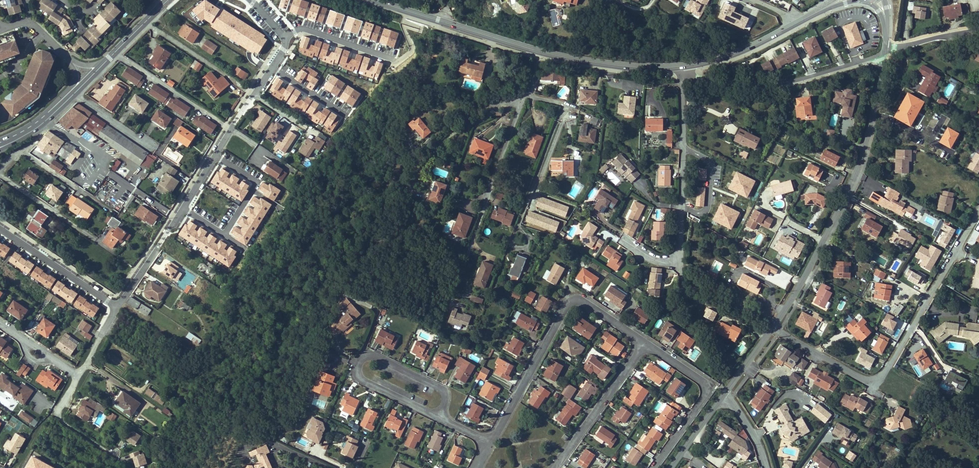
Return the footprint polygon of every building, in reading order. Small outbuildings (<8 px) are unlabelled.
[(11,15),(21,12),(19,5),(16,6),(14,0),(6,0),(9,8),(11,15)] [(66,35),(73,31),(70,27),(73,26),(70,20),(69,18),(65,15),(63,17),(61,15),(64,10),(49,0),(37,0),(35,4),(39,6),(52,15),(49,18),(61,26),(66,35)] [(183,16),(225,42),(228,36),(226,33),(233,29),(240,33),(237,39),(239,42),(238,41),(233,44),(243,51),(253,35),(256,33),(255,30),(240,21),(235,15),(239,9),(229,16),(228,17),(222,9),(207,0),(202,0),(186,11),(183,16)] [(709,0),(697,0),(696,2),(692,0),(690,0),(685,10),(700,18),(709,0)] [(76,52),(81,46),(85,50),(90,45),(93,47),(99,41),(97,38),(110,25),(109,23),(120,11),(112,3),(105,9),(106,10),(101,15),(100,14),(94,20),(100,25),(97,28),(94,25),(83,37),(82,37),(77,42),(72,48),(76,52)] [(524,3),(519,12),(525,15),(530,6),(524,3)] [(742,29),(747,20),(748,18),(733,10),(734,8),(725,3),(718,17),(742,29)] [(943,9),(945,17),(949,17),(957,15),(968,13),(966,4),(943,9)] [(924,8),(911,6),(911,10),(914,10),(913,13),(913,18),(922,19),(924,8)] [(256,13),(251,18),(257,24),(255,25),(267,37),(273,31),(256,13)] [(180,35),(192,43),(200,31),(188,23),(186,26),(180,34),(180,35)] [(180,34),(186,26),(183,24),(178,33),(180,34)] [(838,36),(832,25),(822,32),(827,42),(838,36)] [(274,45),(280,39),(273,33),(267,38),(274,45)] [(315,45),(308,42),(310,39),(305,37),(299,51),(316,58),(322,43),(317,41),(315,45)] [(814,37),(802,43),(806,50),(806,49),(810,57),(821,51),(814,37)] [(202,47),(208,52),(210,48),(211,48),(214,44),(207,39),(202,47)] [(833,39),(826,42),(829,47),(836,44),(833,39)] [(21,53),(16,40),(8,43),(7,41),(0,44),(0,61),(21,53)] [(319,59),(323,60),(325,54),(327,55),(330,46),(325,44),(319,59)] [(150,62),(160,69),(171,53),(158,45),(155,50),(157,52),(154,56),(150,62)] [(772,61),(771,60),(761,65),(766,74),(775,69),(776,71),(783,67),(782,65),(789,62),(790,63),(799,58),(794,47),(777,57),(778,58),(772,61)] [(338,48),(331,63),(336,65),(343,50),(338,48)] [(11,121),(40,98),(56,56),(37,49),(23,86),(0,104),(0,125),(11,121)] [(339,67),(379,77),(382,63),(377,62),(376,66),(369,64),(370,59),(363,57),(357,55),(356,59),(348,57),(349,52),(343,50),(339,67)] [(462,58),(459,72),(472,75),(482,78),(486,64),(480,63),(479,66),(467,63),(468,60),(462,58)] [(202,64),(198,61),(194,69),(198,71),(202,64)] [(918,72),(922,74),(926,67),(922,65),(918,72)] [(122,75),(140,87),(145,81),(141,78),(143,76),(128,67),(122,75)] [(234,73),(241,77),(245,72),(238,67),(234,73)] [(932,72),(933,70),(926,67),(922,74),(926,76),(924,80),(932,84),(935,86),(940,77),(932,72)] [(548,69),(542,69),(542,79),(558,80),(558,84),(564,84),(565,74),(557,73),(557,71),(551,71),(551,73),(548,73),(548,69)] [(302,81),(306,73),(301,70),(297,78),(302,81)] [(200,81),(204,85),(206,83),(208,82),(213,87),(211,89),(209,90),(213,95),(223,86),(224,88),(229,84),(222,76),(218,80),(211,72),(200,81)] [(309,83),(313,74),(308,72),(304,81),(309,83)] [(329,76),(321,90),(353,108),(362,94),(329,76)] [(299,98),(302,92),(289,85),(287,90),(281,87),(284,82),(277,78),(269,93),(299,110),(305,101),(299,98)] [(312,90),(318,81),(313,78),(307,87),(312,90)] [(929,96),(932,91),(929,89),(932,84),(924,80),(926,82),(923,87),(921,86),(918,90),(929,96)] [(111,111),(125,90),(124,90),(117,85),(116,84),(112,91),(108,97),(106,96),(105,95),(99,103),(111,111)] [(149,92),(185,116),(190,108),(175,98),(174,100),(168,96),(169,94),(154,84),(149,92)] [(224,88),(223,86),(213,95),(214,97),(224,88)] [(597,103),(597,91),(581,90),(581,100),(586,101),(586,103),(597,103)] [(855,96),(835,92),(833,101),(842,103),(842,104),(844,105),(841,115),(850,117),(855,96)] [(148,103),(135,95),(130,103),(137,107),(137,108),(142,112),(148,103)] [(626,105),(619,104),(618,113),(624,113),(633,114),(635,96),(626,95),(625,103),(626,103),(626,105)] [(917,112),(922,101),(908,95),(904,103),(901,102),(898,110),(900,111),(898,115),(896,114),(894,118),(910,126),(915,116),(908,112),(910,108),(917,112)] [(304,118),(332,130),(336,122),(337,123),(340,117),(330,112),(330,111),(325,108),(323,112),(316,108),(318,103),(313,101),(313,100),(306,97),(302,106),(308,109),(304,118)] [(804,98),(796,99),(797,105),(797,106),(799,106),(800,116),(812,115),(809,97),(804,98)] [(940,97),(937,102),(946,107),(948,101),(940,97)] [(73,123),(86,110),(84,109),(85,108),(76,102),(58,121),(61,123),(65,127),(67,129),(73,123)] [(252,126),(261,132),(271,117),(260,109),(257,113),(259,114),(261,115),(256,122),(255,121),(252,126)] [(85,131),(91,132),(128,158),(129,157),(137,145),(86,110),(73,123),(75,122),(81,126),(79,128),(85,131)] [(171,118),(158,110),(153,118),(160,123),(159,123),(165,127),(171,118)] [(949,121),(929,110),(925,118),(933,123),(931,126),(943,133),(949,121)] [(193,122),(211,134),(217,125),(202,115),(200,118),(197,115),(193,122)] [(599,118),(593,116),(590,123),(596,126),(599,118)] [(415,123),(413,125),(415,127),(424,137),(430,132),(420,119),(415,123)] [(662,119),(646,119),(646,130),(662,130),(662,119)] [(55,124),(62,131),(65,127),(61,123),(58,121),(55,124)] [(268,133),(265,138),(274,144),(284,128),(273,121),(266,131),(268,133)] [(582,128),(581,129),(579,140),(594,142),(596,130),(587,128),(587,124),(583,123),(582,128)] [(180,128),(181,130),(176,137),(184,142),(183,143),(188,146),(195,135),(181,126),(180,128)] [(947,128),(940,142),(950,148),(958,133),(947,128)] [(826,135),(832,137),(834,131),(827,129),(826,135)] [(64,149),(78,158),(79,156),(86,161),(88,158),(74,149),(76,147),(64,141),(49,131),(45,136),(60,146),(64,148),(64,149)] [(285,155),(297,135),(289,131),(281,143),(278,141),(274,148),(285,155)] [(85,132),(82,137),(88,140),(91,135),(85,132)] [(735,139),(749,146),(754,149),(759,138),(745,132),(744,135),(738,132),(735,139)] [(527,154),(536,157),(543,137),(532,133),(529,142),(530,143),(527,154)] [(53,156),(60,146),(45,136),(37,146),(53,156)] [(308,158),(314,149),(317,151),(321,145),(324,141),(318,137),(316,139),(315,141),(316,141),(315,143),(314,142),(304,156),(308,158)] [(304,156),(314,142),(308,139),(299,153),(304,156)] [(324,143),(327,147),(333,143),(329,139),(324,143)] [(475,139),(470,152),(483,157),(488,159),(492,147),(480,142),(481,141),(475,139)] [(748,147),(749,146),(735,139),(734,141),(748,147)] [(137,145),(129,157),(135,161),(143,149),(137,145)] [(739,156),(746,159),(749,153),(742,150),(739,156)] [(898,150),(898,160),(896,160),(896,172),(908,173),(908,161),(910,161),(911,150),(898,150)] [(841,158),(827,151),(822,160),(837,167),(841,158)] [(978,173),(978,172),(978,153),(977,152),(973,160),(969,167),(978,173)] [(624,172),(623,173),(631,182),(637,176),(632,171),(634,169),(627,161),(626,161),(620,155),(612,162),(619,170),(620,168),(624,172)] [(51,159),(47,165),(58,172),(62,166),(51,159)] [(117,159),(111,169),(115,172),(121,162),(117,159)] [(573,160),(551,160),(551,170),(563,170),(563,169),(567,169),(567,171),(567,176),(573,176),(573,160)] [(265,170),(282,181),(287,173),(275,165),(270,162),(265,170)] [(823,171),(809,164),(804,174),(808,176),(809,173),(815,176),(813,178),(818,181),(823,171)] [(669,169),(669,165),(660,165),(660,169),(659,169),(659,185),(670,185),(671,169),(669,169)] [(220,168),(211,184),(241,203),(251,187),(241,181),(241,180),(231,174),(220,168)] [(706,180),(707,169),(699,168),(698,180),(706,180)] [(175,174),(169,169),(159,183),(172,192),(178,182),(172,177),(175,174)] [(23,177),(28,181),(30,179),(35,182),(39,177),(29,170),(23,177)] [(729,188),(747,197),(755,181),(737,172),(729,188)] [(181,183),(186,186),(190,179),(185,176),(181,183)] [(789,179),(770,186),(773,196),(792,189),(789,179)] [(280,192),(263,180),(257,190),(274,202),(280,192)] [(432,193),(430,199),(433,201),(440,203),(447,185),(437,181),(432,193)] [(62,192),(52,185),(46,193),(56,201),(62,192)] [(703,206),(705,188),(697,187),(696,206),(703,206)] [(910,219),(910,218),(914,211),(914,210),(908,206),(906,209),(903,207),(905,204),(899,201),(898,203),(895,202),(898,197),(897,197),(899,193),(888,187),(886,191),(887,191),(889,192),(885,199),(883,198),(881,197),(878,202),(882,205),(883,203),(887,206),(887,207),(891,209),(891,208),(896,211),(895,212),(902,216),(903,215),(910,219)] [(605,191),(601,189),(597,197),(600,199),(605,191)] [(595,207),(602,212),(606,206),(606,205),(607,204),(613,208),(618,200),(605,191),(600,199),(595,207)] [(953,193),(943,191),(939,209),(950,212),(953,198),(952,198),(953,193)] [(816,193),(806,194),(806,202),(813,202),(815,202),(814,203),(822,207),(827,198),(816,193)] [(806,202),(806,194),(804,194),(804,204),(814,203),(815,202),(813,202),(806,202)] [(134,197),(132,195),(124,206),(127,208),(134,197)] [(249,246),(270,204),(253,195),(248,205),(247,205),(242,215),(241,215),(235,225),(229,236),(249,246)] [(569,208),(539,197),(536,206),(565,218),(569,208)] [(77,199),(71,208),(74,210),(73,211),(78,215),(79,213),(87,219),(94,210),(77,199)] [(644,206),(635,201),(632,209),(628,218),(629,219),(623,232),(632,237),(638,224),(636,222),(644,206)] [(721,204),(713,220),(731,229),(739,213),(721,204)] [(136,213),(143,219),(144,217),(152,222),(155,218),(156,219),(157,217),(148,210),(147,211),(145,210),(146,209),(141,206),(136,213)] [(494,210),(491,218),(495,219),(496,217),(504,220),(503,222),(503,223),(510,226),(514,215),(511,214),(507,213),(508,211),(499,208),(498,211),(494,210)] [(201,215),(209,220),(213,213),(205,209),(201,215)] [(773,220),(755,210),(746,226),(754,230),(757,223),(759,219),(761,221),(761,222),(769,226),(773,220)] [(27,229),(41,238),(47,230),(41,226),(47,217),(39,211),(34,218),(33,217),(32,219),(34,220),(27,229)] [(556,233),(560,222),(529,211),(526,222),(556,233)] [(457,222),(458,222),(454,233),(464,237),(472,218),(460,214),(457,222)] [(113,233),(111,231),(103,242),(112,248),(118,239),(121,242),(124,238),(127,240),(130,235),(118,226),(121,222),(115,218),(113,217),(112,217),(111,219),(108,223),(107,224),(113,228),(115,230),(113,233)] [(881,226),(867,218),(862,228),(876,236),(881,226)] [(759,219),(757,223),(768,229),(769,226),(761,222),(761,221),(759,219)] [(188,221),(178,237),(230,268),(236,257),(235,256),(237,252),(228,246),(218,240),(208,234),(209,233),(199,227),(188,221)] [(597,227),(589,222),(584,231),(588,233),(588,236),(583,237),(582,237),(583,241),(592,247),(593,247),(596,249),(598,245),(601,240),(595,236),(593,236),(592,235),(597,227)] [(652,239),(662,239),(662,230),(664,230),(666,230),(666,222),(654,222),(654,230),(652,230),(652,239)] [(905,232),(901,229),(895,240),(911,249),(916,239),(910,236),(905,233),(905,232)] [(790,241),(781,257),(793,264),(798,255),(797,254),(798,252),(799,253),(802,248),(800,246),(803,242),(790,235),(787,240),(790,241)] [(790,241),(787,240),(780,253),(783,255),(790,241)] [(5,257),(10,249),(3,244),(3,245),(0,244),(0,254),(5,257)] [(931,265),(936,255),(938,256),(941,251),(933,246),(930,252),(928,251),(921,247),(916,256),(921,259),(923,260),(925,261),(922,267),(930,271),(933,265),(931,265)] [(611,259),(609,262),(615,265),(613,268),(618,271),(623,262),(619,259),(621,257),(615,253),(616,251),(608,247),(603,255),(611,259)] [(22,257),(15,252),(9,260),(29,273),(35,265),(28,261),(27,262),(21,258),(22,257)] [(510,274),(513,275),(511,280),(516,281),(517,277),(519,278),(527,257),(523,255),(523,256),(517,255),(513,268),(512,267),(510,274)] [(755,268),(759,270),(766,274),(768,270),(775,274),(777,270),(759,261),(758,261),(748,256),(744,264),(755,269),(755,268)] [(493,265),(483,261),(478,275),(480,276),(477,284),(484,287),(493,265)] [(833,269),(834,269),(838,269),(838,277),(850,277),(850,262),(834,261),(833,269)] [(565,268),(556,263),(546,279),(556,284),(565,268)] [(43,271),(36,267),(31,275),(51,288),(56,280),(49,275),(49,276),(43,272),(43,271)] [(877,267),(873,274),(879,277),(882,279),(885,272),(883,271),(877,267)] [(585,280),(593,286),(598,278),(584,268),(577,278),(584,282),(585,280)] [(919,287),(926,276),(919,271),(916,275),(909,269),(904,276),(919,287)] [(716,280),(718,275),(711,271),(708,276),(716,280)] [(648,288),(651,288),(651,292),(650,295),(662,296),(663,290),(660,289),(662,273),(661,273),(652,272),(651,272),(648,288)] [(737,284),(746,288),(746,287),(754,290),(756,286),(758,282),(742,274),(737,284)] [(65,286),(58,281),(53,289),(72,302),(78,294),(71,290),(70,291),(64,287),(65,286)] [(151,281),(146,289),(152,293),(151,295),(152,296),(159,301),(168,288),(162,284),(160,287),(151,281)] [(891,285),(876,282),(874,290),(875,290),(874,298),(888,300),(891,285)] [(584,283),(581,287),(589,292),(591,288),(584,283)] [(821,285),(819,289),(821,290),(816,297),(812,305),(822,310),(830,295),(827,293),(829,290),(821,285)] [(605,295),(612,299),(617,302),(616,304),(619,306),(626,296),(611,286),(605,295)] [(754,290),(746,287),(746,288),(757,294),(760,288),(756,286),(754,290)] [(152,296),(151,295),(145,291),(143,293),(144,296),(149,300),(152,296)] [(536,295),(530,291),(525,300),(531,303),(536,295)] [(51,293),(48,298),(63,309),(66,304),(51,293)] [(86,300),(80,296),(74,304),(94,317),(99,309),(92,304),(92,305),(86,301),(86,300)] [(471,301),(481,305),(483,300),(473,296),(471,301)] [(553,301),(543,296),(536,308),(546,313),(553,301)] [(127,303),(137,309),(137,308),(148,315),(151,310),(131,297),(127,303)] [(28,310),(14,301),(8,310),(21,319),(28,310)] [(342,313),(344,315),(333,325),(331,330),(334,333),(339,332),(342,330),(350,322),(360,313),(354,306),(353,306),(349,303),(347,305),(343,302),(338,306),(344,312),(342,313)] [(903,307),(895,303),(890,312),(899,316),(903,307)] [(638,307),(632,315),(639,320),(640,318),(646,322),(650,315),(644,311),(638,307)] [(457,309),(453,308),(447,322),(454,325),(455,323),(459,324),(460,323),(462,323),(467,325),(471,316),(463,313),(462,314),(462,316),(460,315),(461,314),(456,312),(457,309)] [(702,317),(714,322),(718,313),(706,308),(702,317)] [(514,318),(512,320),(516,322),(521,313),(518,311),(515,315),(514,318)] [(809,315),(802,312),(796,323),(807,330),(810,325),(814,325),(817,320),(810,316),(809,317),(808,316),(809,315)] [(531,318),(521,313),(516,322),(532,331),(533,329),(537,330),(540,324),(537,321),(531,318)] [(881,325),(893,332),(900,320),(888,313),(881,325)] [(36,321),(32,327),(37,330),(45,336),(47,332),(49,333),(54,325),(49,321),(44,318),(41,324),(36,321)] [(576,331),(577,330),(590,339),(597,328),(582,318),(580,322),(578,321),(573,329),(576,331)] [(853,319),(845,326),(849,330),(851,329),(862,340),(871,332),(863,325),(865,323),(866,322),(862,318),(856,323),(853,319)] [(90,340),(92,335),(87,332),(91,326),(83,321),(79,327),(83,330),(81,334),(90,340)] [(670,326),(677,331),(678,328),(667,321),(665,325),(669,327),(670,326)] [(342,330),(343,331),(352,324),(350,322),(342,330)] [(726,337),(727,334),(736,339),(741,329),(732,324),(731,327),(722,322),(716,332),(726,337)] [(931,333),(935,339),(944,333),(950,334),(957,334),(958,333),(966,334),(965,336),(970,337),(976,344),(978,341),(978,339),(978,338),(978,324),(967,323),(967,328),(963,327),(963,328),(958,328),(959,324),(944,322),(931,333)] [(865,323),(863,325),(871,332),(872,331),(865,323)] [(659,333),(663,336),(664,335),(671,339),(673,336),(677,339),(682,331),(678,328),(677,331),(670,326),(669,327),(665,325),(659,333)] [(375,341),(383,345),(384,343),(385,345),(385,346),(391,349),(393,345),(395,346),(397,340),(394,339),(395,336),(380,329),(375,341)] [(862,340),(851,329),(849,330),(860,342),(862,340)] [(687,352),(695,340),(682,331),(677,339),(682,342),(679,347),(687,352)] [(201,340),(189,332),(186,337),(198,344),(201,340)] [(71,340),(69,342),(76,346),(79,342),(66,333),(64,336),(71,340)] [(939,343),(950,334),(944,333),(935,339),(939,343)] [(610,350),(618,356),(624,346),(618,342),(617,343),(615,342),(617,339),(610,334),(602,347),(609,351),(610,350)] [(56,347),(63,351),(63,350),(66,352),(65,353),(70,355),(76,346),(69,342),(71,340),(64,336),(56,347)] [(584,347),(578,343),(573,344),(572,339),(568,336),(563,343),(567,346),(564,349),(572,354),(581,353),(584,347)] [(976,344),(970,337),(965,336),(965,338),(969,338),(974,345),(976,344)] [(0,337),(0,353),(7,358),(13,350),(5,345),(7,342),(0,337)] [(508,350),(516,355),(520,348),(521,348),(524,343),(515,337),(508,350)] [(888,342),(879,338),(873,350),(882,355),(888,342)] [(417,341),(412,352),(416,354),(421,356),(421,358),(425,359),(430,347),(432,348),(434,344),(428,342),(427,345),(417,341)] [(735,351),(740,355),(746,347),(741,343),(735,351)] [(780,346),(775,354),(775,355),(784,361),(785,359),(794,365),(798,357),(794,354),(796,351),(793,349),(791,352),(780,346)] [(463,347),(461,352),(469,355),(471,350),(463,347)] [(876,356),(861,349),(854,363),(869,371),(876,356)] [(931,364),(921,349),(911,355),(916,363),(918,362),(922,370),(931,364)] [(585,366),(592,372),(593,370),(599,375),(606,366),(596,359),(597,357),(593,355),(591,354),(588,360),(589,361),(586,365),(585,366)] [(436,358),(433,366),(440,370),(441,368),(443,368),(446,370),(450,361),(441,357),(440,359),(436,358)] [(497,369),(495,373),(509,381),(511,377),(510,376),(509,376),(512,370),(513,370),(515,366),(499,357),(496,363),(498,364),(500,365),(497,369)] [(792,367),(794,365),(785,359),(784,361),(783,362),(792,367)] [(475,365),(465,360),(455,377),(465,383),(475,365)] [(552,360),(548,368),(550,370),(546,376),(555,381),(563,366),(552,360)] [(803,369),(807,362),(804,360),(799,366),(803,369)] [(667,373),(666,374),(650,362),(644,370),(647,372),(645,375),(654,381),(654,380),(660,384),(664,378),(668,381),(672,376),(667,373)] [(22,374),(24,371),(27,367),(23,364),(16,375),(20,377),(22,374)] [(815,369),(811,377),(815,379),(815,380),(821,384),(820,385),(828,389),(833,379),(815,369)] [(43,370),(36,380),(41,383),(42,381),(43,380),(49,383),(48,384),(56,389),(62,379),(56,375),(55,376),(52,375),(53,373),(49,370),(47,373),(43,370)] [(333,392),(335,387),(331,385),(332,382),(332,383),(335,377),(321,371),(315,385),(318,387),(317,391),(327,395),(328,393),(329,391),(331,392),(333,392)] [(485,380),(488,375),(481,371),(478,376),(485,380)] [(1,372),(0,374),(0,388),(5,391),(3,394),(10,398),(11,397),(22,404),(32,390),(20,383),(17,387),(5,379),(7,376),(1,372)] [(787,381),(800,387),(804,379),(791,372),(787,381)] [(967,381),(949,372),(944,381),(951,384),(952,382),(957,385),(955,388),(961,392),(967,381)] [(667,391),(675,397),(678,392),(680,393),(681,392),(681,391),(685,385),(676,379),(667,391)] [(49,383),(43,380),(42,381),(55,390),(56,389),(48,384),(49,383)] [(480,394),(490,400),(493,394),(494,395),(496,392),(498,393),(500,388),(487,381),(480,394)] [(579,395),(586,401),(591,393),(595,387),(587,382),(579,395)] [(633,387),(634,388),(631,392),(633,393),(629,399),(639,405),(649,391),(636,383),(633,387)] [(576,389),(567,384),(561,393),(570,399),(576,389)] [(756,396),(758,397),(754,402),(761,407),(773,391),(765,385),(762,389),(761,388),(756,396)] [(529,402),(538,408),(541,404),(546,396),(547,397),(551,392),(542,386),(538,391),(537,390),(533,396),(529,402)] [(162,397),(149,388),(145,393),(162,405),(164,402),(160,399),(162,397)] [(123,392),(116,402),(125,409),(128,411),(127,412),(131,416),(140,403),(123,392)] [(344,406),(343,410),(353,415),(360,401),(354,398),(354,400),(349,398),(350,396),(350,394),(346,393),(342,402),(346,404),(344,406)] [(851,395),(851,396),(849,398),(844,395),(840,403),(843,405),(846,403),(854,408),(855,406),(863,411),(863,410),(866,412),(868,409),(865,407),(868,402),(860,397),(859,399),(857,398),(851,395)] [(84,400),(80,408),(83,410),(80,416),(88,421),(96,406),(84,400)] [(573,414),(575,416),(582,407),(571,400),(556,419),(565,425),(573,414)] [(467,407),(463,413),(467,415),(466,416),(476,422),(478,418),(477,418),(480,413),(481,413),(483,408),(480,406),(474,402),(470,409),(467,407)] [(824,424),(831,415),(817,404),(810,414),(824,424)] [(679,412),(668,405),(659,418),(669,426),(673,421),(671,420),(672,418),(673,418),(675,414),(676,415),(679,412)] [(801,434),(809,429),(801,416),(794,421),(792,418),(790,418),(790,416),(787,411),(789,409),(786,405),(782,407),(784,411),(779,414),(786,424),(789,425),(788,427),(784,427),(782,428),(780,429),(780,433),(782,435),(785,433),(789,434),(792,438),(793,440),(798,436),(797,434),(800,432),(801,434)] [(615,416),(612,419),(618,423),(620,420),(625,423),(631,413),(623,407),(620,412),(616,417),(615,416)] [(775,412),(783,423),(782,428),(784,427),(788,427),(789,425),(786,424),(779,414),(784,411),(782,407),(775,412)] [(402,421),(399,419),(399,421),(396,420),(397,417),(394,416),(397,411),(393,409),(385,426),(392,429),(393,427),(398,430),(396,435),(401,437),(409,420),(404,417),(402,421)] [(361,426),(370,430),(372,425),(376,416),(378,417),(380,413),(371,410),(369,413),(367,412),(361,426)] [(905,417),(904,418),(901,416),(903,413),(896,410),(893,416),(887,418),(885,422),(889,424),(888,426),(892,428),(899,426),(904,428),(910,427),(908,421),(909,419),(905,417)] [(31,418),(21,411),(17,416),(28,423),(31,418)] [(116,416),(109,412),(106,417),(113,421),(116,416)] [(308,430),(307,433),(308,437),(310,438),(310,437),(314,439),(313,440),(319,443),(322,436),(321,435),(320,435),(321,432),(323,432),(325,427),(323,423),(312,418),(310,423),(313,424),(310,430),(308,430)] [(738,451),(745,440),(737,434),(738,433),(720,420),(713,431),(719,435),(722,430),(733,438),(729,445),(738,451)] [(854,432),(838,423),(833,432),(840,436),(841,435),(844,436),(850,440),(850,439),(855,441),(858,435),(854,433),(854,432)] [(615,435),(602,426),(596,435),(609,444),(608,445),(611,448),(617,439),(614,437),(615,435)] [(638,444),(648,451),(656,440),(658,441),(663,434),(653,427),(643,442),(640,440),(638,444)] [(412,431),(405,445),(414,449),(418,441),(420,435),(422,436),(424,432),(416,428),(414,432),(412,431)] [(428,447),(437,451),(440,445),(443,438),(440,437),(442,433),(436,430),(428,447)] [(133,431),(126,441),(134,447),(141,436),(133,431)] [(8,448),(17,453),(26,439),(17,433),(12,441),(8,448)] [(349,442),(343,453),(353,458),(355,453),(354,453),(355,450),(356,451),(359,446),(356,445),(358,440),(349,435),(346,441),(349,442)] [(848,447),(851,443),(843,439),(841,443),(848,447)] [(743,454),(748,447),(745,440),(738,451),(743,454)] [(267,444),(257,448),(259,452),(256,453),(259,461),(255,462),(256,466),(257,467),(262,465),(263,467),(271,467),(265,454),(269,452),(267,444)] [(462,449),(455,445),(448,460),(459,465),(462,458),(459,457),(462,449)] [(643,453),(634,448),(626,460),(635,466),(643,453)] [(581,460),(578,463),(585,467),(586,467),(595,455),(587,449),(580,459),(581,460)] [(147,464),(144,454),(140,455),(139,451),(130,454),(135,467),(137,467),(147,464)] [(821,455),(815,463),(822,467),(836,467),(834,463),(821,455)] [(785,459),(783,467),(787,467),(791,467),(793,461),(785,459)] [(39,460),(35,467),(54,467),(39,460)]
